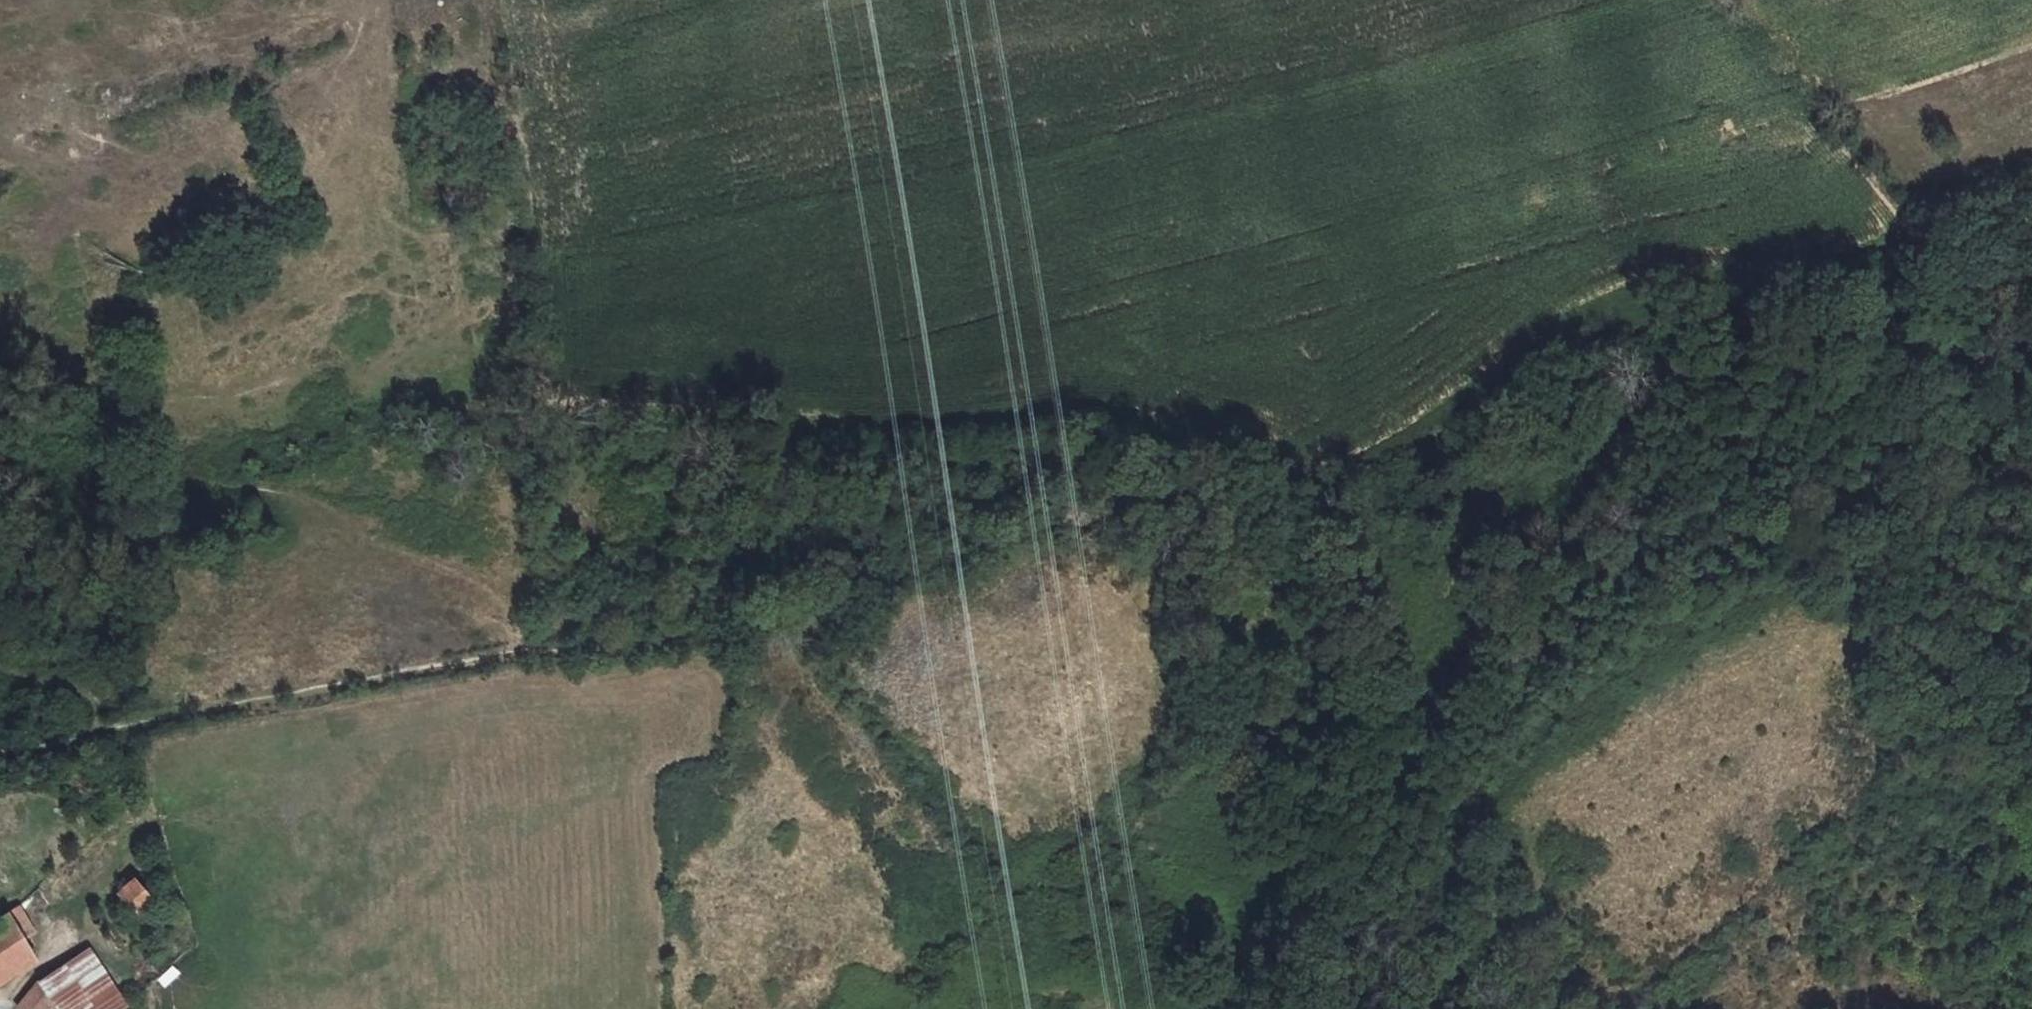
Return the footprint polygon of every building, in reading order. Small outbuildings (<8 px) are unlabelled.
[(154,900),(135,878),(118,894),(136,917),(154,900)] [(33,957),(6,913),(0,918),(0,978),(33,957)] [(62,966),(41,978),(42,980),(54,1004),(57,1008),(91,1008),(62,966)] [(54,1004),(42,980),(20,1003),(22,1008),(48,1008),(54,1004)]
